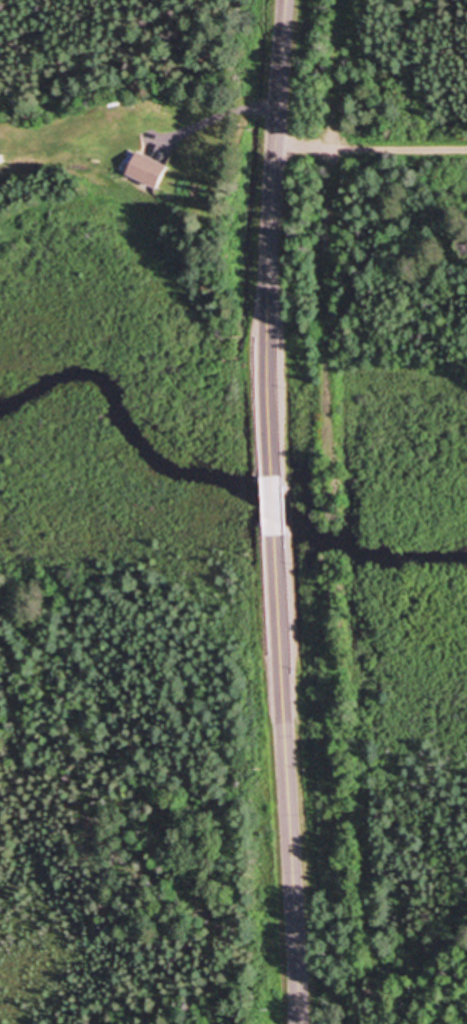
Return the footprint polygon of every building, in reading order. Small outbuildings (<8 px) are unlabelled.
[(169,167),(140,154),(130,174),(160,188),(169,167)]
